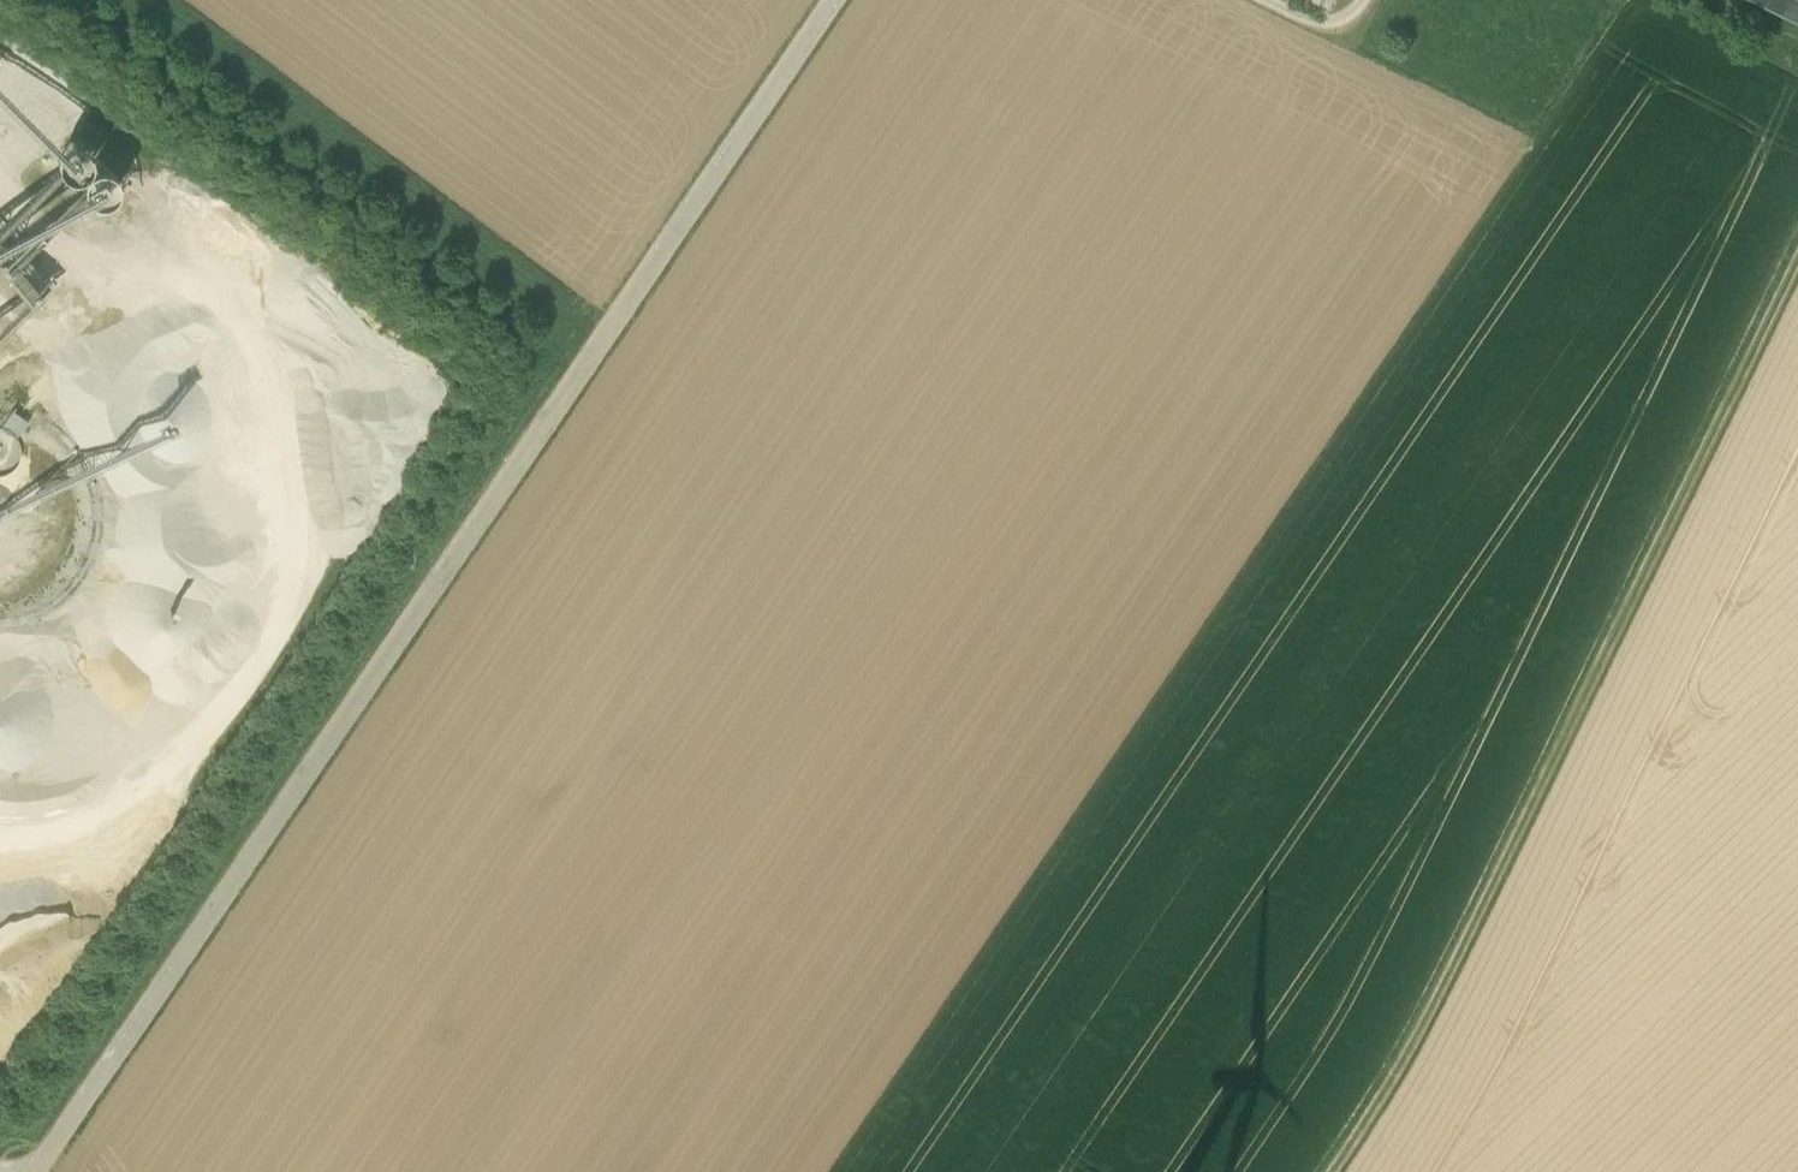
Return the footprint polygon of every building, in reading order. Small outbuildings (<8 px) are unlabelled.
[(1336,0),(1312,0),(1332,10),(1336,0)] [(1797,21),(1797,0),(1756,0),(1797,21)]
